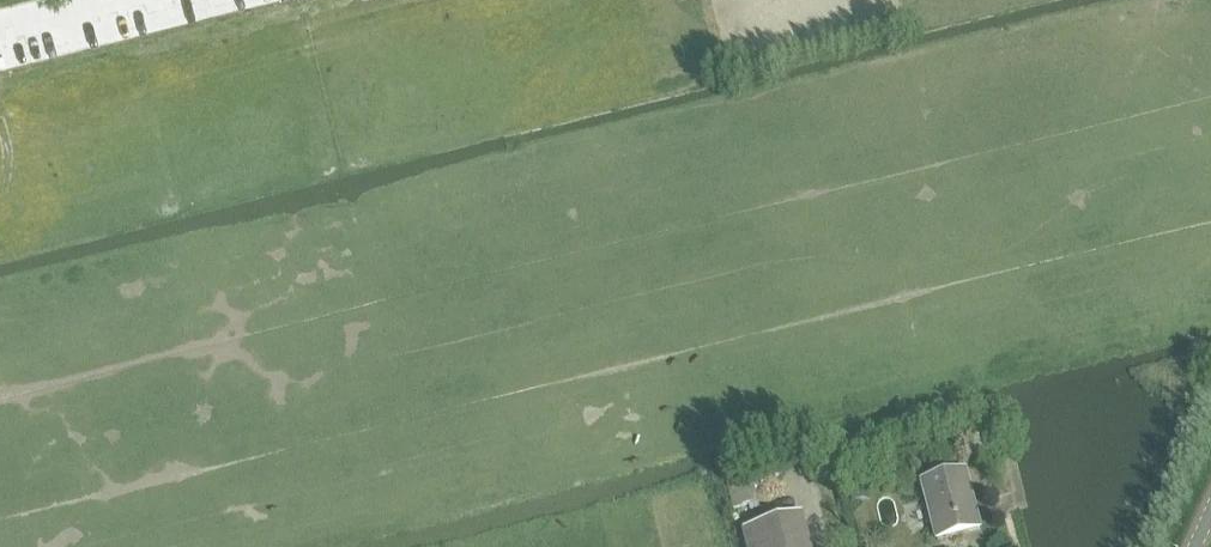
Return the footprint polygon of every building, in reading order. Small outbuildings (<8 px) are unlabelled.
[(940,542),(982,530),(967,473),(925,484),(940,542)] [(728,485),(734,511),(759,506),(753,480),(728,485)] [(861,484),(847,488),(849,497),(863,493),(861,484)] [(805,519),(745,535),(748,546),(812,546),(805,519)]
